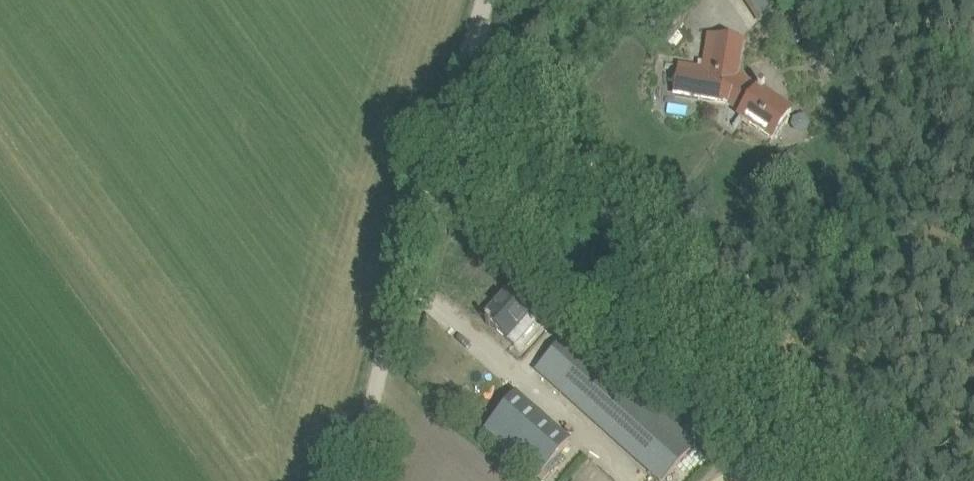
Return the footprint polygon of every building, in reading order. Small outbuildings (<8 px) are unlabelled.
[(758,22),(781,6),(777,0),(744,0),(758,22)] [(669,42),(689,55),(709,24),(689,11),(669,42)] [(762,92),(756,88),(739,73),(737,73),(743,41),(708,36),(703,67),(678,62),(672,95),(728,104),(735,105),(736,118),(772,142),(793,110),(763,90),(762,92)] [(831,65),(839,56),(824,43),(816,51),(831,65)] [(512,285),(483,318),(507,339),(527,316),(530,318),(539,308),(512,285)] [(659,480),(662,480),(695,444),(570,332),(535,370),(659,480)] [(482,430),(535,477),(568,440),(515,392),(482,430)] [(702,439),(694,448),(721,472),(729,463),(702,439)]
